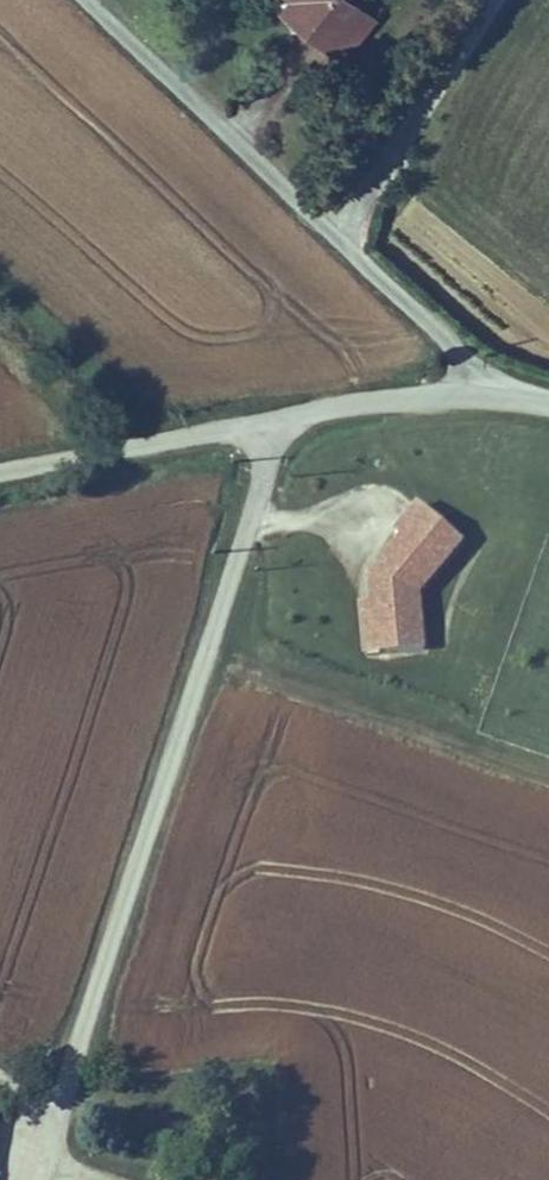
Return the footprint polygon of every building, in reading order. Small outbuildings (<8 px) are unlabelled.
[(314,0),(303,0),(309,5),(297,21),(303,26),(320,5),(314,0)] [(320,5),(303,26),(345,62),(376,25),(357,9),(364,0),(314,0),(320,5)] [(396,533),(401,537),(368,575),(371,600),(361,601),(366,656),(426,650),(420,594),(464,540),(419,504),(396,533)]
